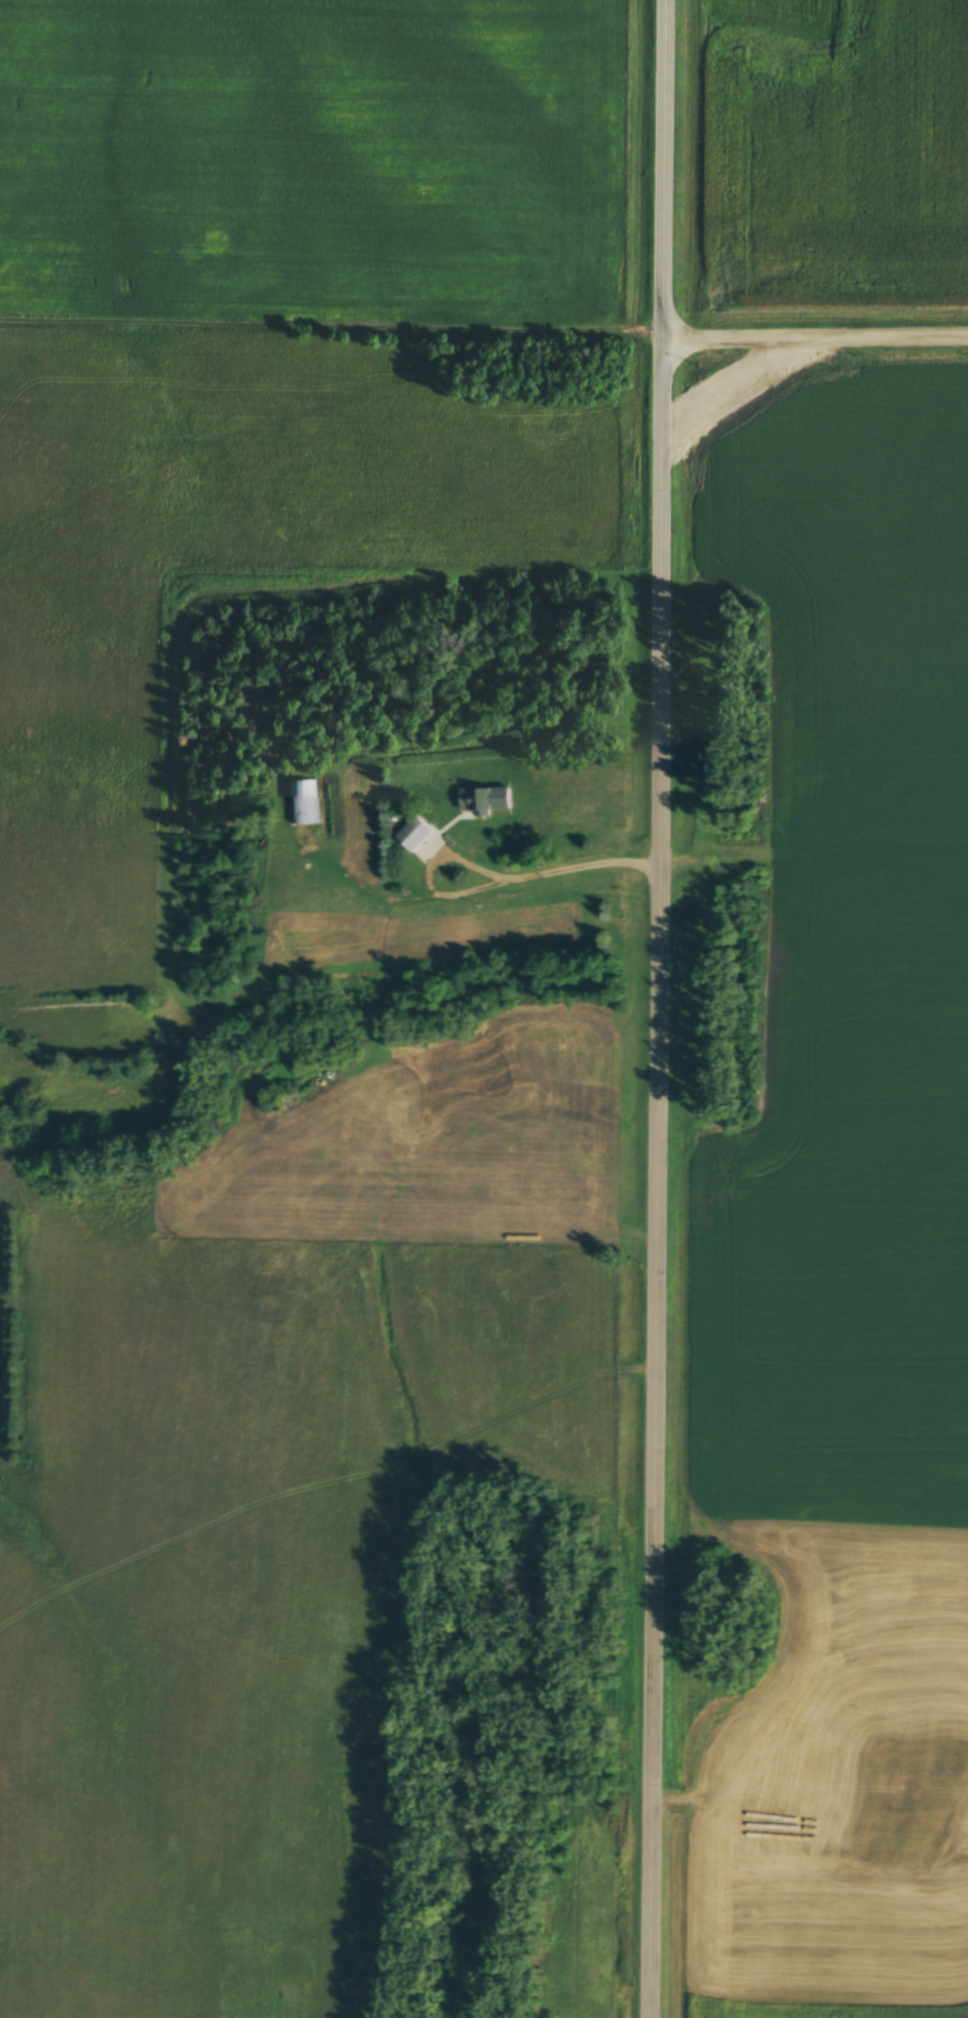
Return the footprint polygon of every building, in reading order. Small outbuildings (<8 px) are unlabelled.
[(289,780),(289,824),(316,824),(316,780),(289,780)] [(489,815),(489,789),(468,789),(468,799),(463,799),(463,812),(472,812),(472,815),(489,815)] [(392,837),(409,855),(431,832),(414,815),(392,837)]
